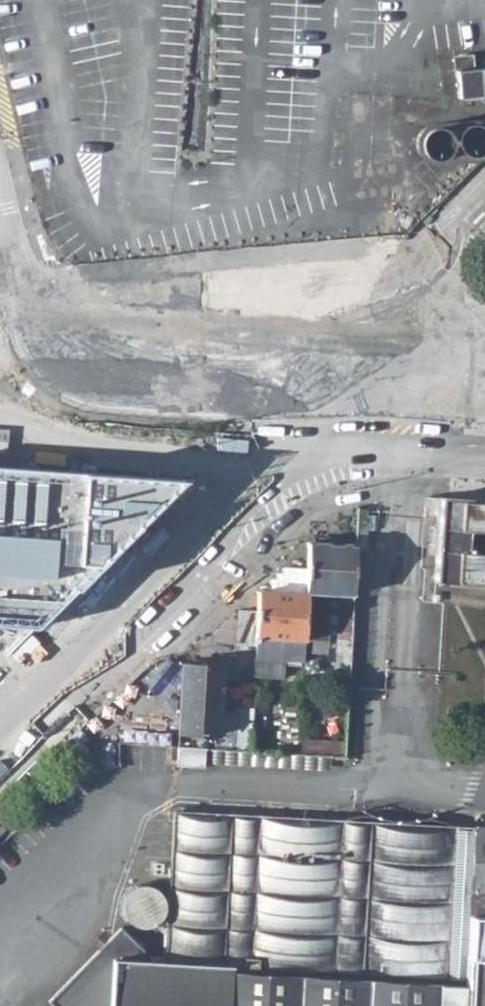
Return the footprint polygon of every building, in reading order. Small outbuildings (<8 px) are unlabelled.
[(456,55),(456,96),(484,95),(484,70),(477,70),(477,54),(456,55)] [(0,466),(0,627),(35,629),(185,479),(0,466)] [(430,498),(430,518),(441,518),(436,584),(484,588),(484,502),(430,498)] [(376,527),(376,513),(357,513),(355,545),(354,579),(367,579),(368,527),(376,527)] [(310,572),(308,630),(333,630),(333,597),(354,597),(354,579),(355,545),(312,544),(310,572)] [(260,600),(260,641),(307,642),(308,630),(310,572),(281,573),(260,600)] [(339,607),(338,669),(349,669),(351,607),(339,607)] [(234,666),(183,664),(181,735),(225,736),(226,676),(234,677),(234,666)] [(344,742),(302,742),(301,755),(344,757),(344,742)] [(180,747),(180,769),(208,770),(208,750),(180,747)] [(176,814),(168,966),(146,965),(146,953),(122,929),(45,1005),(484,1005),(484,830),(176,814)] [(154,889),(143,887),(133,890),(126,895),(121,906),(122,916),(127,925),(136,931),(147,933),(157,929),(163,922),(166,912),(165,903),(160,895),(154,889)]
